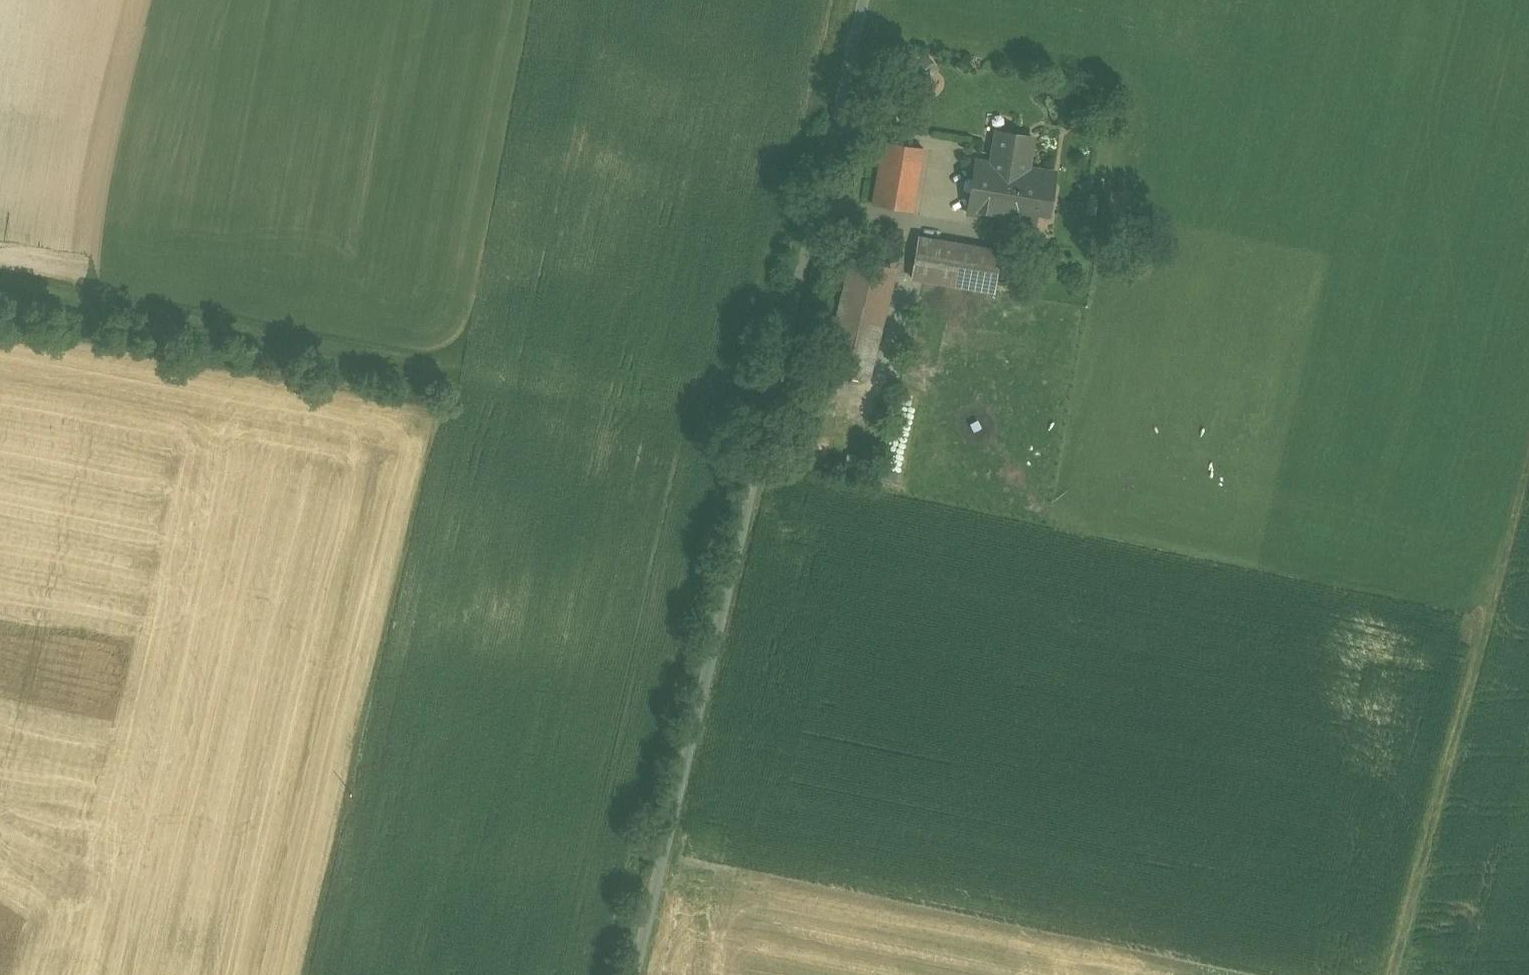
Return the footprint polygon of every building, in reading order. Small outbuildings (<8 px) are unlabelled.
[(924,148),(885,141),(874,205),(913,212),(924,148)] [(1044,171),(976,160),(968,212),(1036,223),(1044,171)] [(1001,251),(919,237),(913,278),(994,292),(1001,251)] [(889,272),(839,260),(825,312),(876,324),(889,272)]
